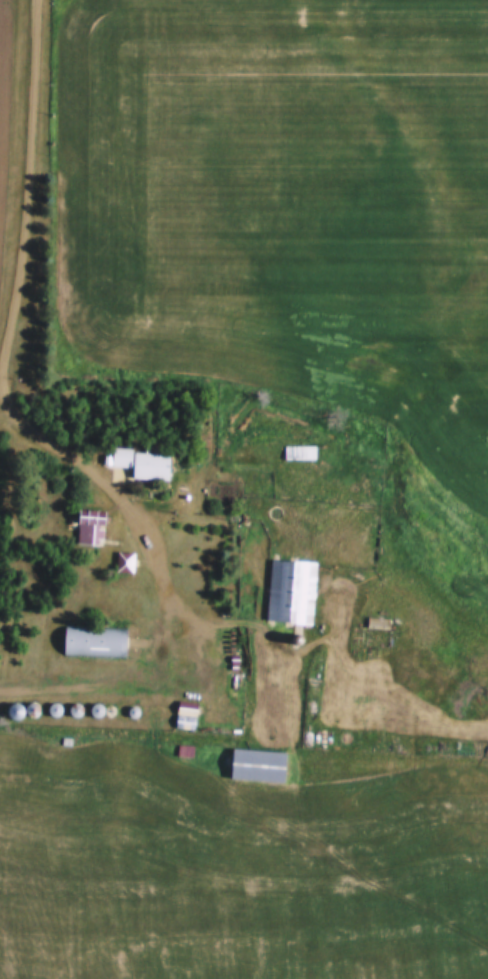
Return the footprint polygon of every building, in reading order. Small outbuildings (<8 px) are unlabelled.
[(169,483),(171,454),(113,451),(112,481),(169,483)] [(104,511),(79,511),(79,545),(104,545),(104,511)] [(316,564),(271,561),(268,623),(313,625),(316,564)] [(126,629),(65,628),(64,656),(126,657),(126,629)] [(22,720),(21,706),(9,707),(9,721),(22,720)] [(285,784),(287,754),(232,750),(231,781),(285,784)]
